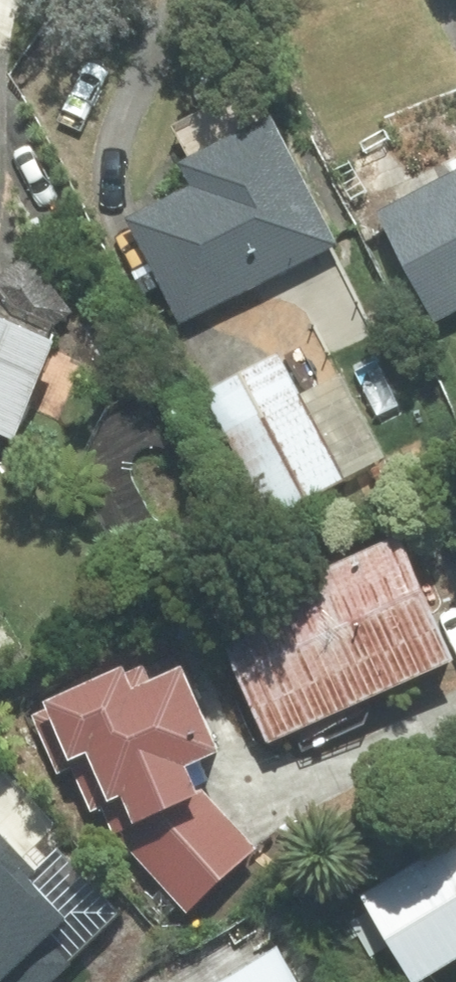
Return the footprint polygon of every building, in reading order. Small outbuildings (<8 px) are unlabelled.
[(333,243),(256,92),(176,133),(189,159),(181,163),(194,187),(132,218),(184,319),(333,243)] [(376,214),(433,322),(455,310),(455,172),(376,214)] [(0,274),(0,300),(21,328),(40,336),(70,313),(25,254),(0,274)] [(51,341),(40,336),(21,328),(0,319),(0,433),(12,438),(51,341)] [(206,393),(270,516),(385,456),(343,375),(299,398),(277,356),(206,393)] [(269,743),(455,667),(455,659),(408,542),(219,620),(269,743)] [(262,850),(213,795),(203,765),(228,757),(194,657),(56,703),(45,707),(83,819),(103,812),(193,912),(262,850)] [(111,912),(58,854),(36,874),(0,835),(0,981),(34,981),(111,912)] [(370,960),(397,944),(417,979),(455,957),(455,837),(365,889),(375,906),(348,921),(370,960)] [(290,945),(229,981),(313,981),(290,945)]
